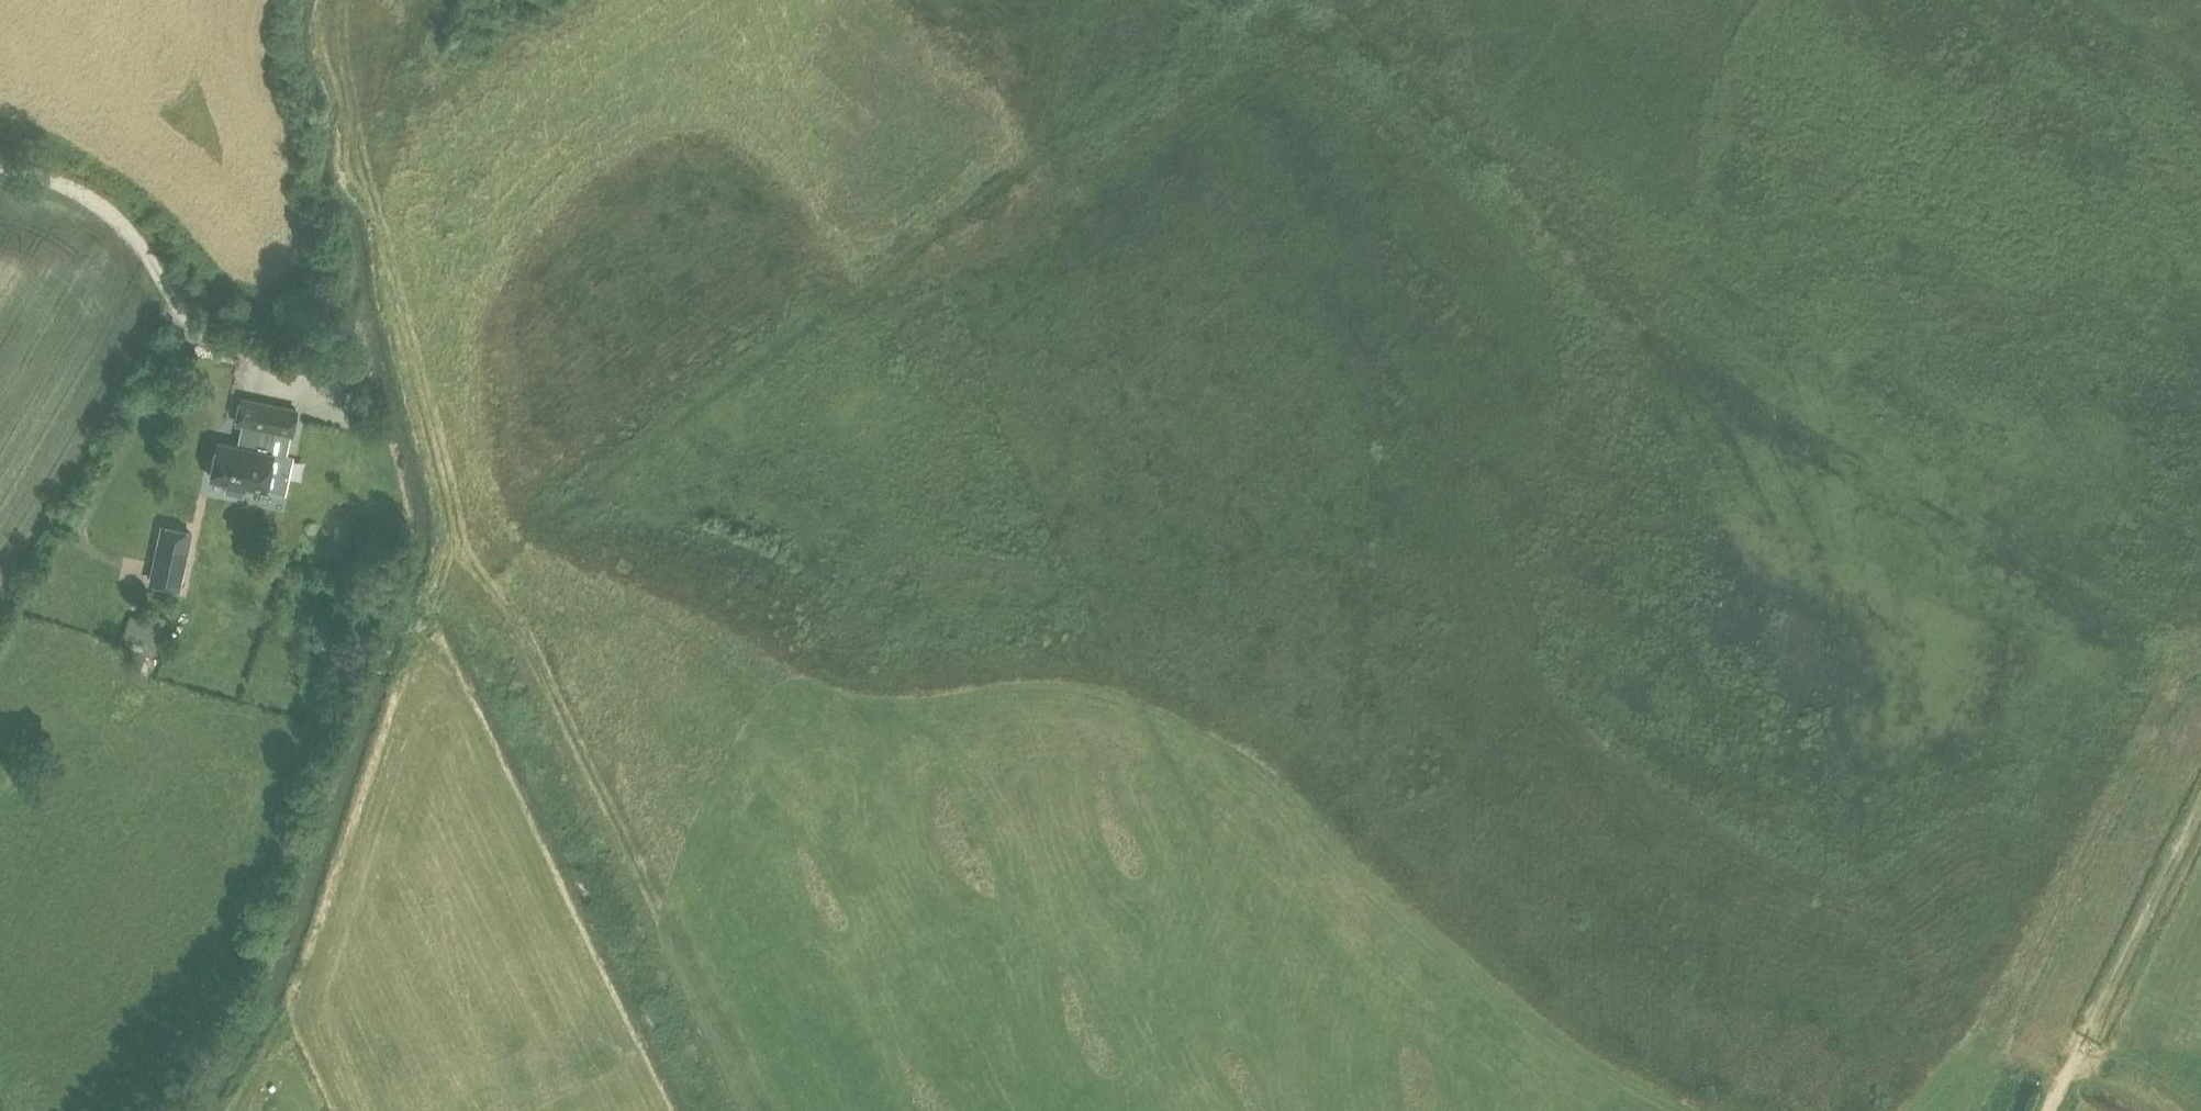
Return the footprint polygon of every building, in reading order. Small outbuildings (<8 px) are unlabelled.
[(239,445),(219,441),(212,477),(228,481),(225,491),(243,495),(245,484),(265,489),(273,452),(271,452),(275,431),(291,434),(296,409),(243,397),(237,423),(248,425),(245,439),(239,445)] [(202,531),(228,534),(229,524),(203,521),(202,531)] [(164,526),(153,580),(178,585),(189,531),(164,526)]
